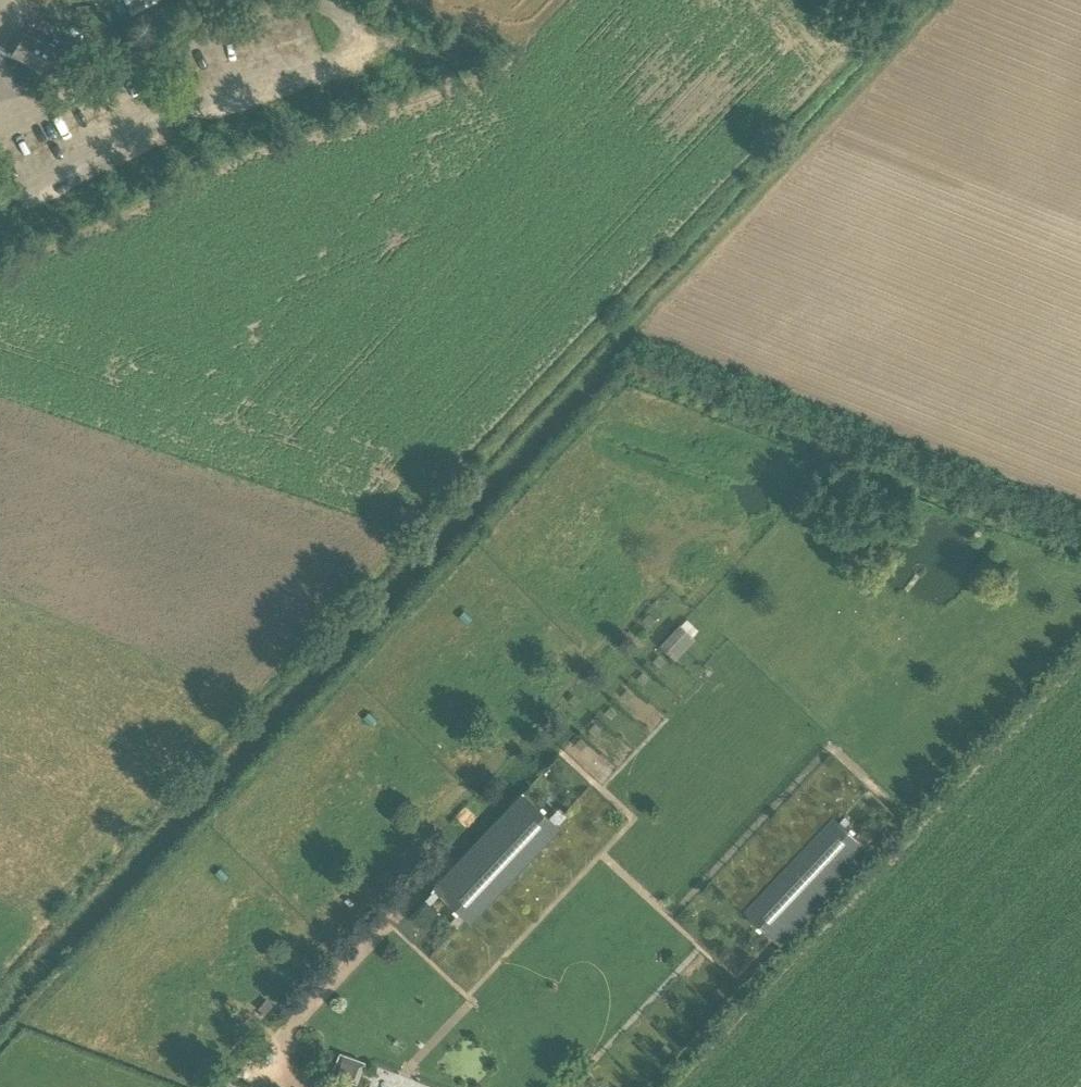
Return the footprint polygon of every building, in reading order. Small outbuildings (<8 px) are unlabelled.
[(131,13),(160,0),(125,0),(131,13)] [(25,30),(11,55),(61,82),(75,57),(25,30)] [(674,658),(695,635),(680,621),(658,643),(674,658)] [(524,792),(434,887),(466,917),(556,822),(524,792)] [(839,819),(749,914),(781,944),(870,849),(839,819)] [(332,1075),(357,1084),(366,1062),(340,1053),(332,1075)]
